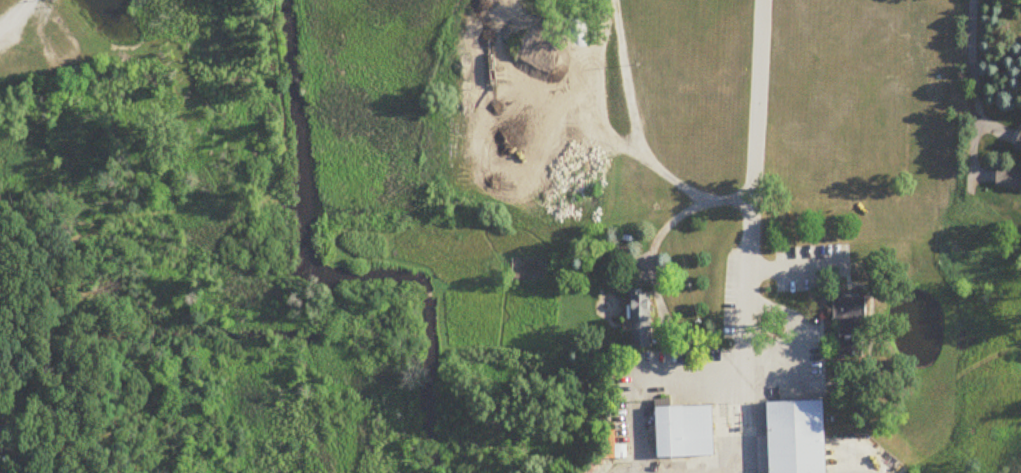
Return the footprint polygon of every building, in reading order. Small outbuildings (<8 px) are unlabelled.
[(1020,188),(1020,170),(999,170),(999,188),(1020,188)] [(632,348),(652,348),(652,291),(632,291),(632,348)] [(866,357),(866,297),(839,297),(839,357),(866,357)] [(828,401),(771,403),(772,472),(829,472),(828,401)] [(716,458),(715,406),(659,408),(660,459),(716,458)]
